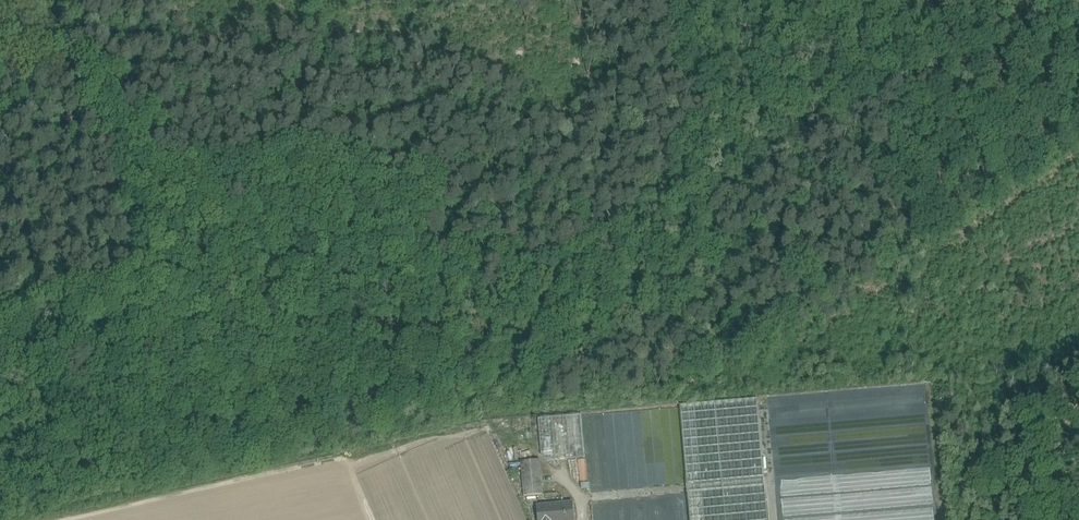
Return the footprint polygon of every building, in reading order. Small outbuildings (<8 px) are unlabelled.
[(690,492),(693,519),(771,519),(759,399),(682,406),(689,484),(690,492)] [(655,408),(662,486),(687,484),(680,406),(655,408)] [(631,410),(638,488),(657,486),(650,408),(631,410)] [(607,412),(614,490),(634,488),(627,411),(607,412)] [(590,493),(611,491),(604,413),(584,414),(590,493)] [(581,415),(537,419),(541,455),(547,462),(585,458),(581,415)] [(540,460),(521,462),(523,485),(542,484),(540,460)] [(585,463),(577,464),(579,487),(587,486),(585,463)] [(542,484),(523,485),(524,496),(543,495),(542,484)] [(611,500),(615,499),(635,497),(638,497),(658,495),(662,495),(687,493),(690,492),(689,484),(687,484),(662,486),(657,486),(638,488),(634,488),(614,490),(611,491),(590,493),(591,501),(611,500)] [(662,495),(665,519),(690,519),(687,493),(662,495)] [(638,497),(640,519),(660,519),(658,495),(638,497)] [(615,499),(617,519),(637,519),(635,497),(615,499)] [(611,500),(591,501),(593,519),(613,519),(611,500)] [(537,507),(538,519),(575,519),(573,503),(537,507)]
